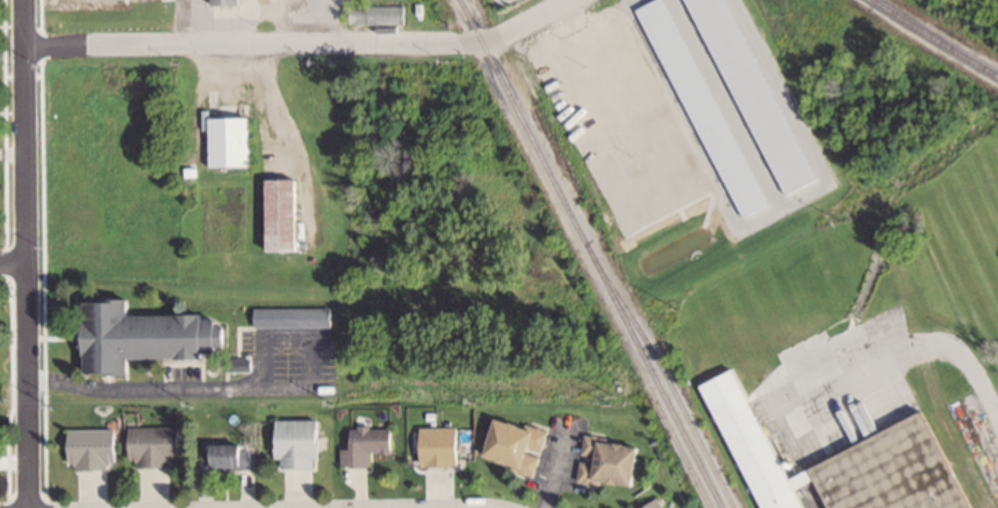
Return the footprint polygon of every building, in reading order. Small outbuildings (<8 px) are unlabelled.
[(404,5),(350,5),(350,23),(404,23),(404,5)] [(644,80),(666,68),(647,30),(625,41),(644,80)] [(210,117),(210,166),(250,166),(250,117),(210,117)] [(299,251),(299,179),(269,179),(269,251),(299,251)] [(86,373),(131,373),(131,357),(220,357),(220,346),(228,346),(228,319),(206,319),(206,314),(131,314),(131,300),(86,300),(86,373)] [(783,475),(739,368),(708,381),(760,507),(838,507),(853,502),(856,507),(972,507),(932,413),(783,475)] [(486,459),(535,472),(547,430),(497,417),(486,459)] [(321,458),(320,419),(277,420),(277,469),(315,469),(315,458),(321,458)] [(131,466),(173,466),(173,459),(181,459),(181,427),(131,427),(131,466)] [(342,467),(370,468),(370,453),(392,453),(392,428),(351,427),(351,449),(342,449),(342,467)] [(457,427),(425,428),(426,447),(437,446),(437,458),(458,458),(457,427)] [(69,469),(116,469),(117,429),(69,429),(69,469)] [(636,487),(640,442),(583,437),(579,482),(636,487)] [(252,469),(252,445),(201,446),(202,469),(252,469)] [(660,500),(643,507),(664,507),(660,500)]
